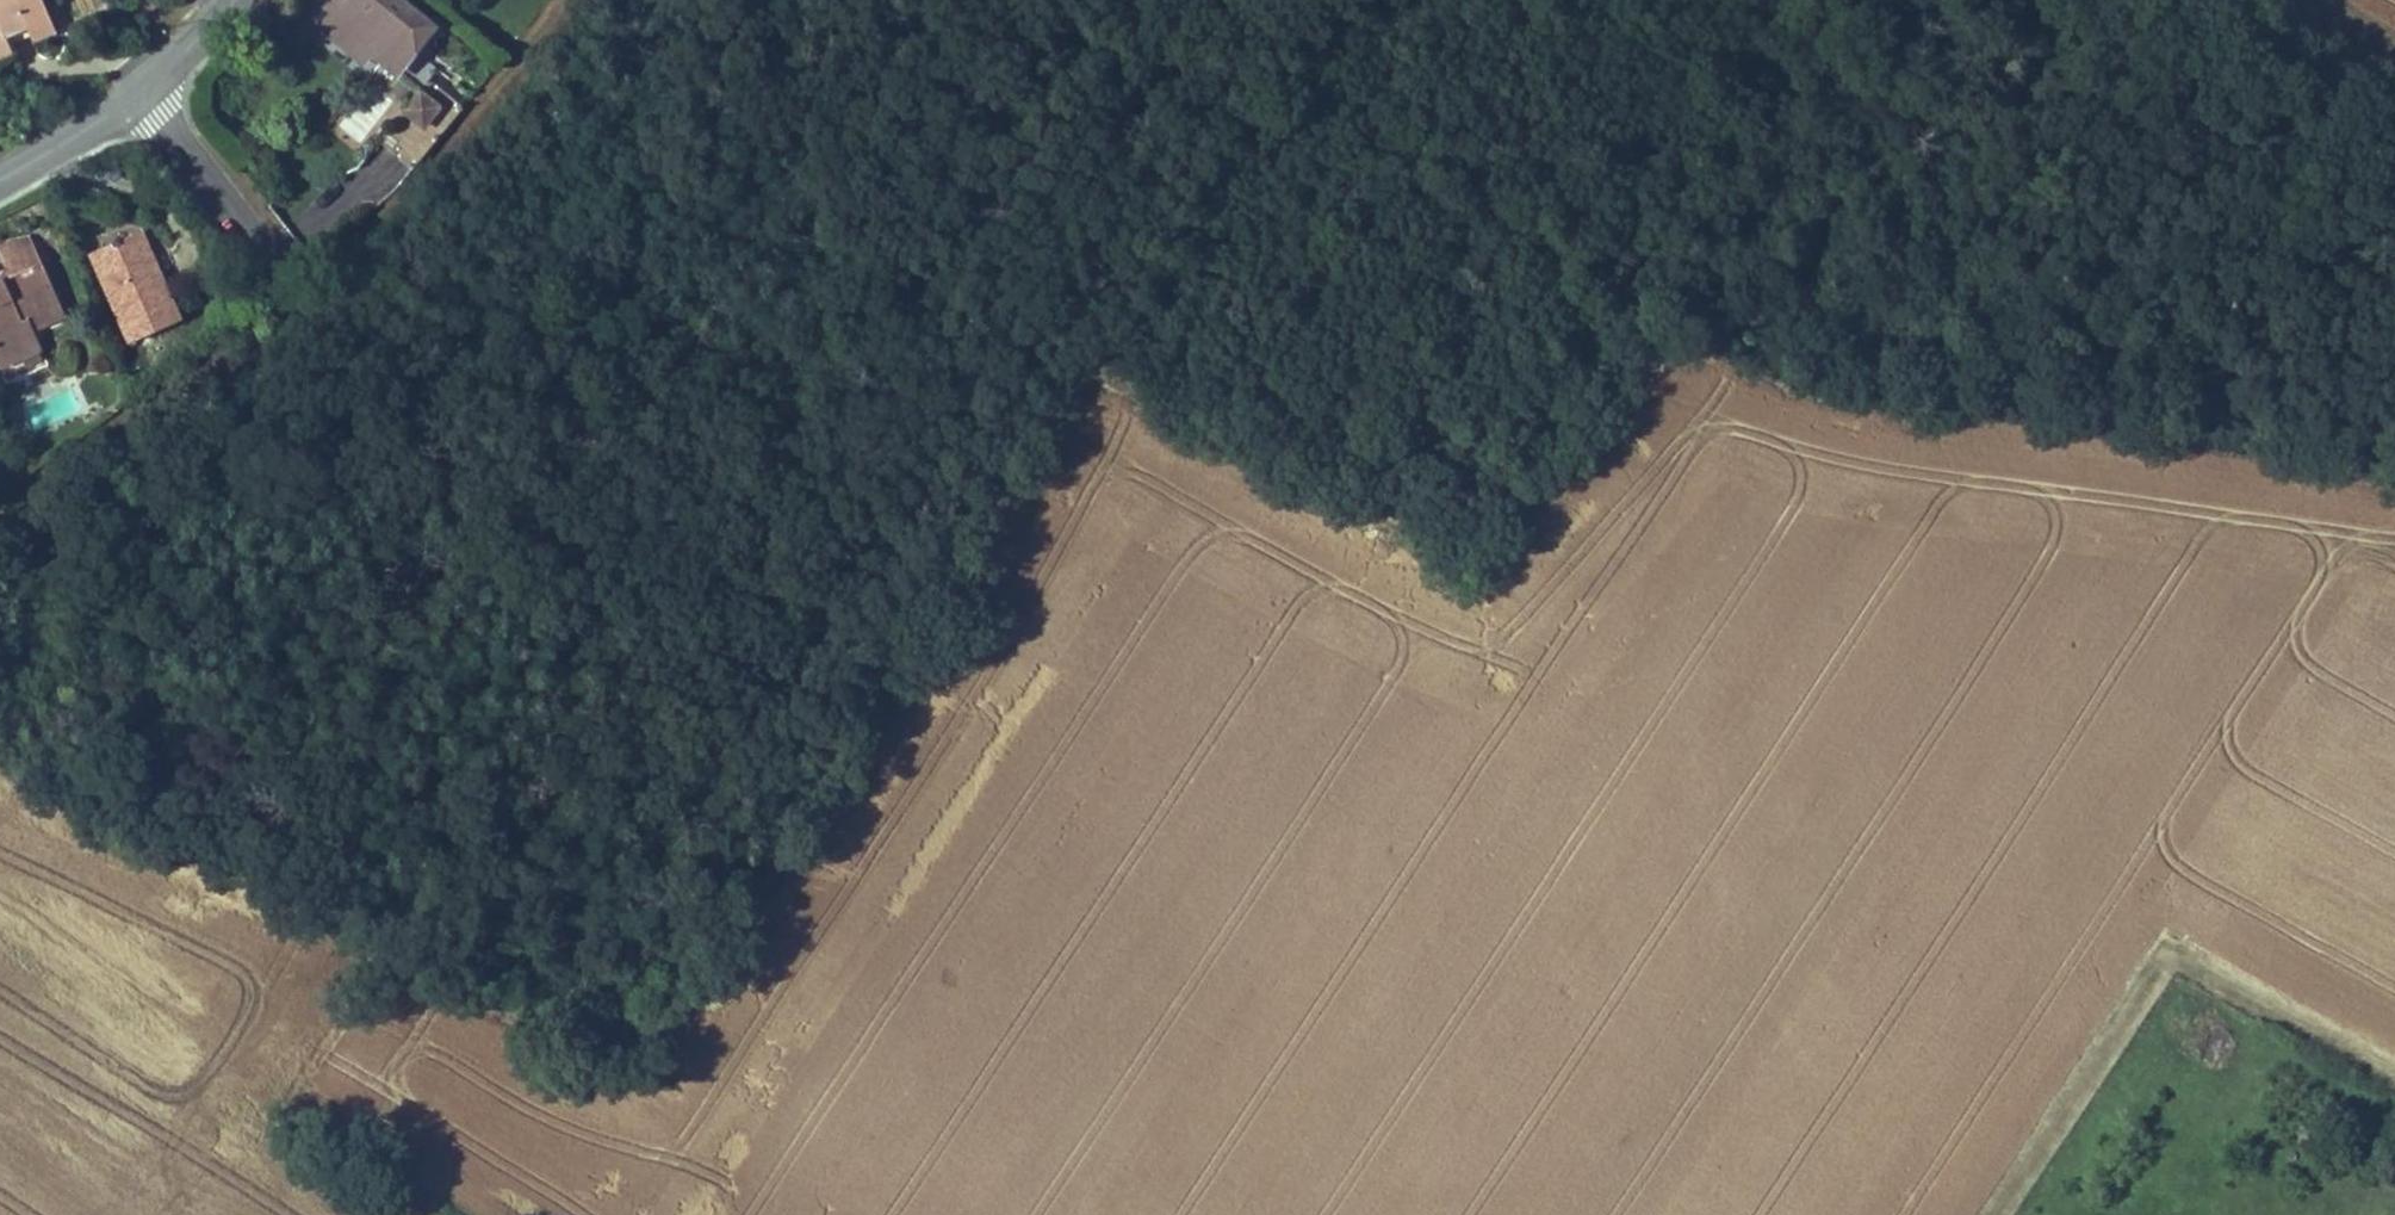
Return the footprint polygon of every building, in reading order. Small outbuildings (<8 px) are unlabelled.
[(43,0),(0,0),(0,28),(1,28),(5,37),(27,27),(31,37),(33,41),(56,31),(43,0)] [(162,0),(134,0),(133,1),(144,16),(163,1),(162,0)] [(402,0),(315,0),(296,24),(305,30),(307,27),(315,34),(331,33),(331,39),(345,49),(361,47),(371,55),(382,41),(399,56),(413,54),(426,38),(401,17),(409,6),(402,0)] [(435,27),(409,6),(401,17),(426,38),(435,27)] [(5,37),(1,28),(0,28),(0,59),(13,54),(10,46),(31,37),(27,27),(5,37)] [(331,39),(331,33),(315,34),(307,27),(305,30),(314,38),(331,39)] [(397,74),(413,54),(399,56),(382,41),(371,55),(397,74)] [(363,64),(371,55),(361,47),(345,49),(363,64)] [(413,168),(463,105),(429,78),(418,91),(378,140),(413,168)] [(369,88),(345,127),(363,139),(388,100),(369,88)] [(142,233),(92,255),(97,266),(147,244),(142,233)] [(42,261),(31,237),(0,243),(0,256),(9,276),(42,261)] [(159,270),(147,244),(97,266),(131,343),(175,323),(153,273),(159,270)] [(42,261),(9,276),(0,280),(0,367),(42,348),(34,330),(29,319),(61,305),(42,261)] [(181,321),(159,270),(153,273),(175,323),(181,321)] [(66,315),(61,305),(29,319),(34,330),(66,315)]
